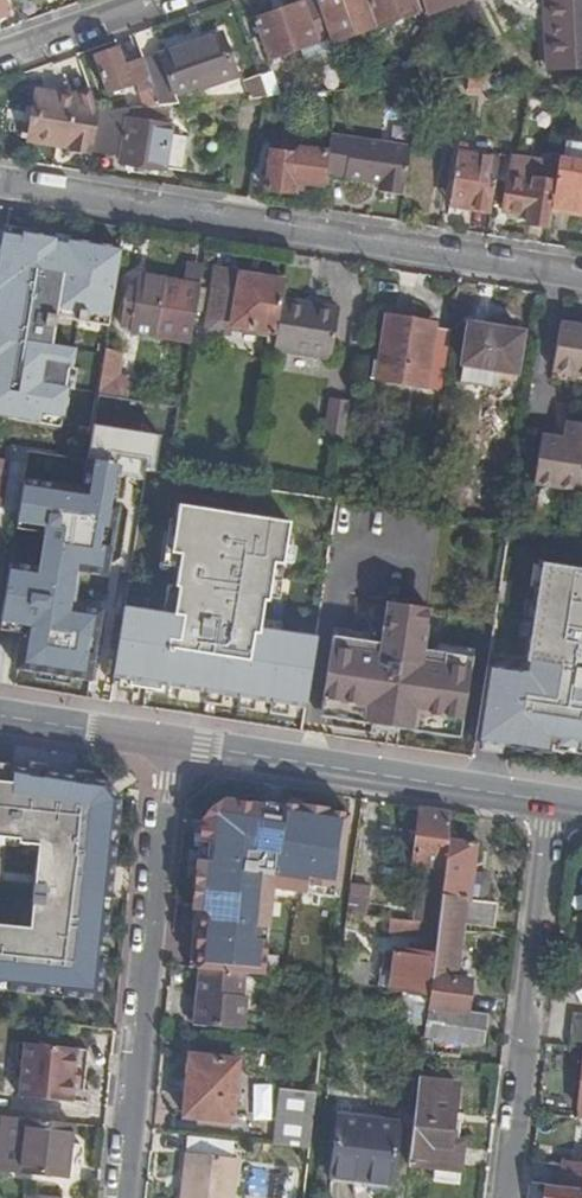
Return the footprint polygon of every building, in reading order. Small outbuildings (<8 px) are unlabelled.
[(11,13),(6,0),(0,0),(0,17),(11,13)] [(270,58),(330,37),(316,0),(307,0),(256,18),(270,58)] [(330,37),(331,42),(377,26),(367,0),(316,0),(330,37)] [(418,0),(367,0),(377,26),(422,10),(418,0)] [(427,12),(462,0),(423,0),(427,12)] [(548,68),(581,67),(581,0),(545,0),(548,68)] [(169,105),(179,104),(174,91),(198,83),(200,88),(236,76),(221,34),(144,61),(153,86),(160,106),(169,105)] [(118,48),(95,57),(108,93),(136,83),(139,91),(153,86),(144,61),(143,59),(125,66),(118,48)] [(469,75),(467,90),(498,87),(501,72),(469,75)] [(153,86),(139,91),(145,107),(160,106),(153,86)] [(34,139),(92,148),(99,111),(91,89),(71,97),(56,94),(55,100),(40,98),(34,139)] [(145,107),(144,116),(169,116),(169,105),(160,106),(145,107)] [(92,148),(92,149),(121,154),(120,162),(165,169),(165,168),(185,171),(190,137),(170,134),(171,126),(128,119),(130,108),(99,111),(92,148)] [(379,191),(403,195),(411,147),(330,135),(328,152),(326,174),(345,177),(345,178),(380,183),(379,191)] [(559,159),(556,182),(551,209),(581,214),(581,144),(567,141),(564,160),(559,159)] [(459,145),(450,206),(490,212),(497,165),(498,159),(465,154),(466,146),(459,145)] [(271,151),(266,189),(292,192),(293,187),(302,189),(303,183),(324,185),(326,174),(328,152),(296,148),(295,153),(271,151)] [(497,165),(510,167),(511,156),(499,154),(498,159),(497,165)] [(508,177),(503,210),(528,214),(527,223),(548,227),(551,209),(556,182),(533,179),(533,181),(508,177)] [(109,326),(122,250),(5,231),(0,259),(0,308),(109,326)] [(282,299),(285,281),(217,270),(208,329),(231,333),(232,325),(268,331),(266,343),(275,344),(282,299)] [(200,285),(139,275),(137,291),(128,289),(122,325),(131,326),(130,331),(191,341),(200,285)] [(274,349),(331,358),(339,308),(282,299),(275,344),(274,349)] [(434,323),(387,316),(378,378),(425,386),(429,361),(446,363),(451,330),(434,327),(434,323)] [(560,323),(552,370),(581,375),(581,327),(560,323)] [(522,333),(470,325),(464,364),(496,370),(516,373),(522,333)] [(75,351),(0,338),(0,416),(41,423),(42,414),(64,417),(75,351)] [(122,352),(106,349),(98,393),(129,398),(132,378),(118,376),(122,352)] [(496,370),(464,364),(461,381),(493,386),(496,370)] [(552,370),(551,377),(581,382),(581,375),(552,370)] [(350,400),(331,397),(325,435),(343,438),(350,400)] [(569,421),(565,439),(542,435),(534,482),(581,490),(581,423),(569,421)] [(19,509),(22,487),(28,450),(6,446),(4,461),(7,461),(0,505),(0,506),(19,509)] [(22,487),(19,509),(17,527),(43,530),(37,575),(7,571),(0,622),(0,624),(28,628),(22,671),(92,680),(101,610),(74,606),(78,573),(101,576),(117,464),(92,461),(88,495),(22,487)] [(259,629),(264,602),(268,602),(274,564),(283,566),(290,523),(178,505),(171,553),(180,555),(174,587),(178,588),(174,615),(124,607),(113,678),(306,708),(317,638),(259,629)] [(543,563),(527,661),(530,662),(528,673),(487,666),(477,728),(515,734),(513,746),(553,752),(554,741),(581,746),(581,569),(543,563)] [(430,608),(388,602),(382,644),(333,636),(331,647),(323,698),(320,717),(362,723),(420,731),(460,737),(463,723),(471,668),(473,657),(424,650),(430,608)] [(0,764),(0,839),(38,842),(30,925),(0,923),(0,982),(10,983),(9,989),(46,993),(47,986),(62,988),(61,994),(100,997),(103,961),(97,960),(98,945),(105,945),(108,911),(102,911),(104,896),(111,896),(116,844),(110,843),(111,829),(119,829),(122,798),(108,780),(0,764)] [(451,813),(421,808),(413,864),(431,866),(429,886),(428,891),(418,890),(414,921),(438,923),(448,840),(451,813)] [(476,843),(448,840),(438,923),(436,935),(435,946),(429,994),(425,1030),(424,1037),(484,1046),(488,1014),(467,1011),(471,980),(455,978),(462,924),(494,927),(497,903),(469,899),(470,895),(472,873),(476,843)] [(431,866),(413,864),(410,884),(429,886),(431,866)] [(486,874),(472,873),(470,895),(484,897),(489,893),(490,880),(486,874)] [(366,916),(370,886),(352,884),(349,914),(366,916)] [(389,931),(436,935),(438,923),(414,921),(390,918),(389,931)] [(429,994),(435,946),(420,944),(419,951),(395,948),(394,952),(385,951),(383,969),(392,970),(390,989),(429,994)] [(245,973),(200,969),(198,993),(208,994),(205,1025),(243,1029),(246,997),(242,996),(245,973)] [(390,989),(392,970),(383,969),(381,988),(390,989)] [(208,994),(198,993),(195,1024),(205,1025),(208,994)] [(581,1047),(581,1014),(574,1013),(570,1046),(581,1047)] [(78,1048),(25,1043),(19,1097),(72,1103),(78,1048)] [(184,1116),(232,1121),(238,1061),(190,1056),(184,1116)] [(419,1079),(409,1164),(435,1168),(456,1170),(458,1146),(450,1145),(451,1137),(457,1084),(419,1079)] [(275,1145),(310,1148),(316,1092),(282,1089),(275,1145)] [(65,1177),(71,1123),(3,1116),(0,1145),(0,1169),(65,1177)] [(399,1124),(339,1117),(332,1176),(392,1183),(399,1124)] [(237,1158),(231,1157),(232,1142),(188,1137),(181,1197),(232,1197),(237,1158)] [(456,1170),(435,1168),(433,1181),(460,1184),(465,1139),(451,1137),(450,1145),(458,1146),(456,1170)] [(564,1163),(564,1164),(534,1161),(531,1183),(546,1184),(581,1189),(581,1166),(564,1163)] [(546,1184),(545,1197),(581,1197),(581,1189),(546,1184)]
